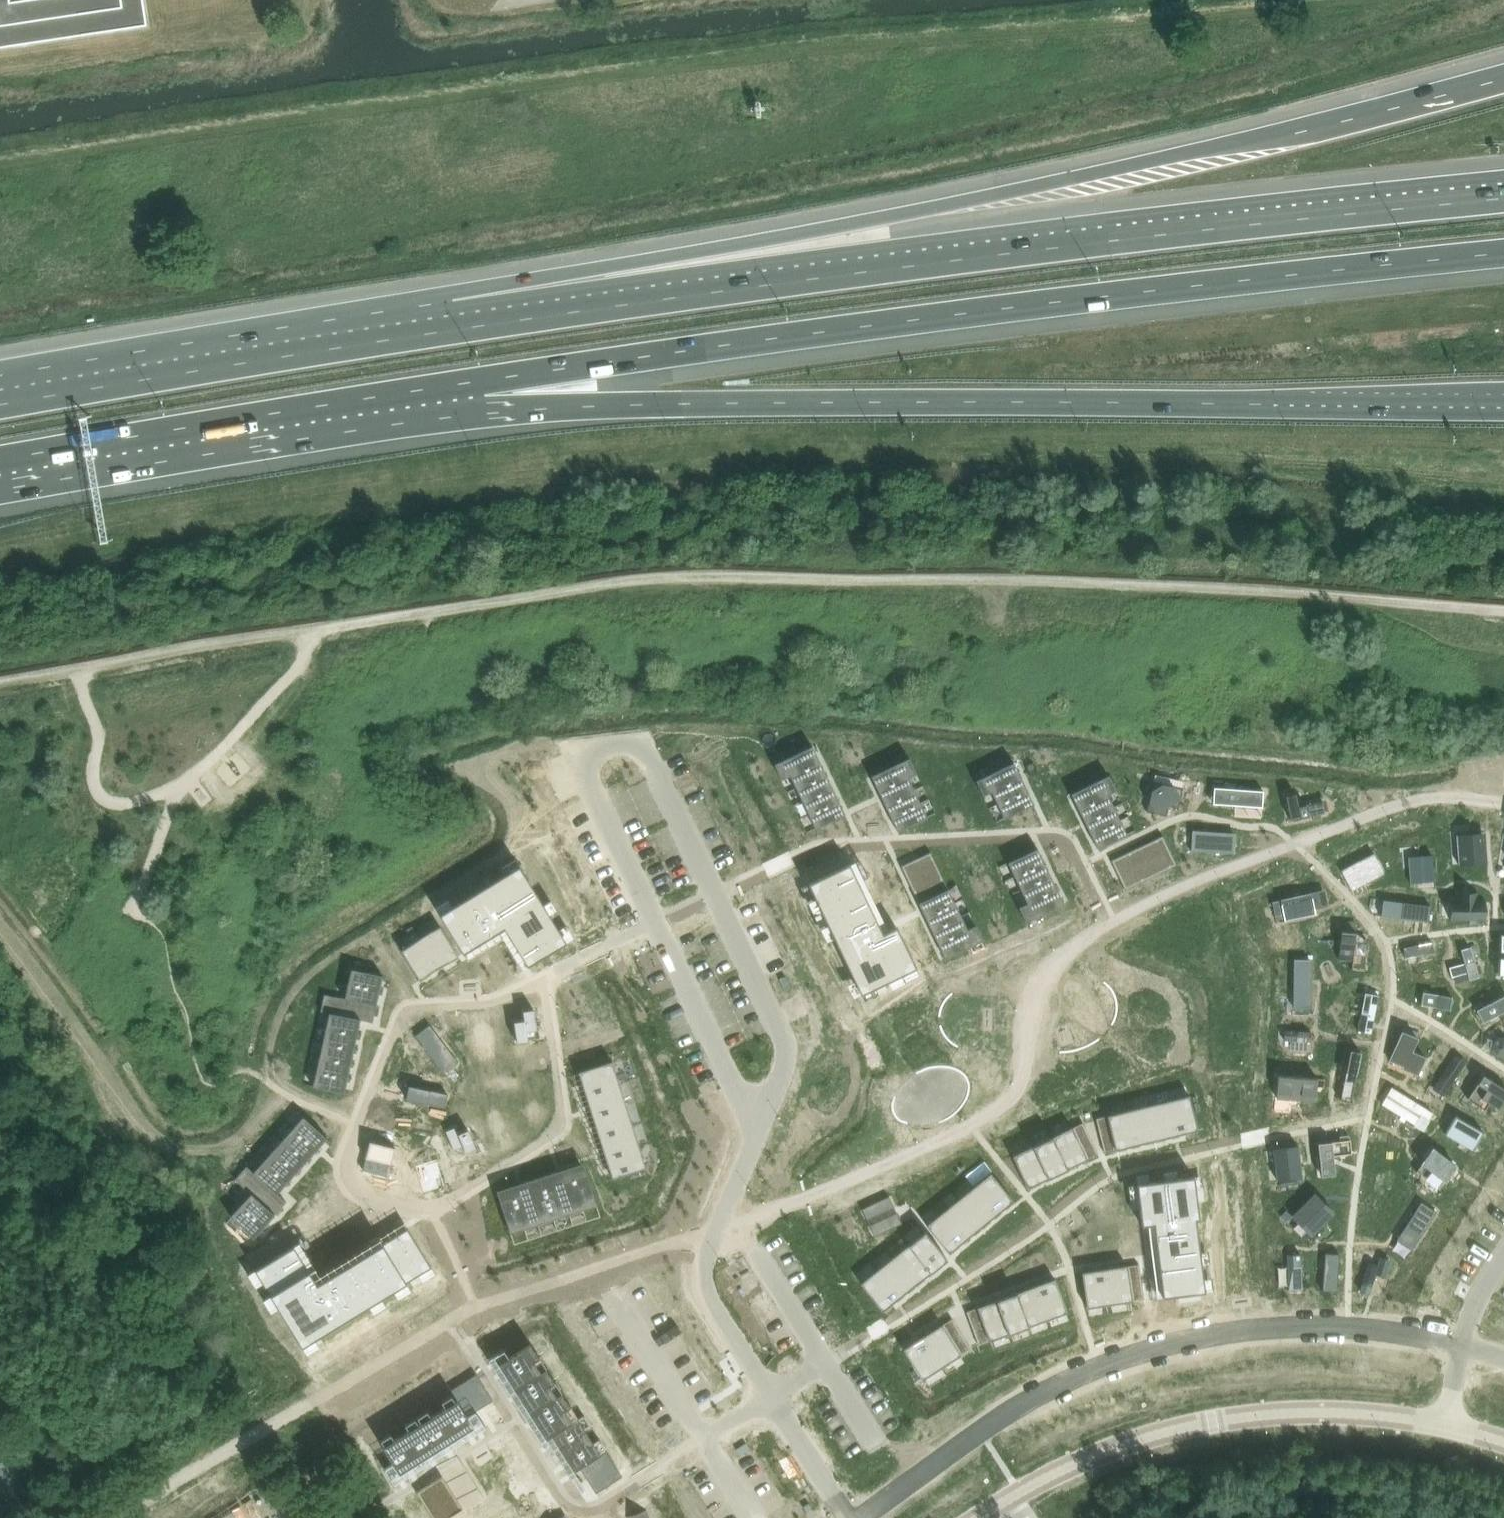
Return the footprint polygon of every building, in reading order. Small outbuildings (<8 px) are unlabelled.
[(147,25),(143,0),(0,0),(0,47),(147,25)] [(812,746),(774,764),(782,778),(790,774),(816,828),(845,814),(812,746)] [(909,758),(872,775),(898,831),(927,817),(908,776),(916,772),(909,758)] [(1014,762),(976,780),(983,795),(991,791),(1005,818),(1034,804),(1014,762)] [(1109,775),(1071,793),(1098,848),(1127,834),(1107,794),(1116,790),(1109,775)] [(1154,781),(1147,811),(1167,816),(1169,806),(1179,808),(1183,788),(1154,781)] [(1214,787),(1213,803),(1262,806),(1263,791),(1214,787)] [(1295,788),(1285,790),(1288,808),(1291,820),(1325,813),(1322,800),(1298,805),(1295,788)] [(1193,831),(1192,850),(1234,853),(1235,834),(1193,831)] [(1457,835),(1456,835),(1458,850),(1459,864),(1466,863),(1487,862),(1488,861),(1487,847),(1486,832),(1478,833),(1457,835)] [(1163,835),(1111,860),(1126,889),(1177,864),(1163,835)] [(1037,848),(1008,862),(1027,902),(1019,906),(1026,921),(1064,903),(1037,848)] [(930,852),(901,866),(945,958),(983,940),(976,925),(967,929),(930,852)] [(1374,854),(1343,871),(1353,889),(1383,873),(1374,854)] [(1433,855),(1408,857),(1410,883),(1434,881),(1433,855)] [(849,864),(809,883),(861,993),(916,967),(897,926),(883,933),(849,864)] [(519,865),(440,914),(464,953),(504,928),(528,965),(566,942),(519,865)] [(1281,900),(1273,901),(1276,915),(1284,914),(1326,905),(1322,891),(1281,900)] [(1451,900),(1451,920),(1486,920),(1486,900),(1478,900),(1478,893),(1459,893),(1459,900),(1451,900)] [(1383,900),(1381,916),(1429,922),(1431,906),(1383,900)] [(440,926),(421,938),(440,968),(459,956),(440,926)] [(1341,931),(1339,959),(1353,960),(1352,969),(1366,970),(1369,942),(1355,941),(1356,932),(1341,931)] [(421,938),(401,950),(420,980),(440,968),(421,938)] [(1432,942),(1404,948),(1406,958),(1434,952),(1432,942)] [(1465,963),(1449,967),(1452,977),(1468,973),(1469,978),(1479,975),(1471,948),(1461,950),(1465,963)] [(1294,958),(1293,1007),(1309,1007),(1310,959),(1294,958)] [(352,968),(348,983),(380,990),(383,975),(352,968)] [(786,976),(780,978),(785,991),(791,988),(786,976)] [(348,983),(345,998),(377,1005),(380,990),(348,983)] [(1423,992),(1421,1005),(1451,1010),(1453,997),(1423,992)] [(1365,993),(1358,1030),(1372,1033),(1379,995),(1365,993)] [(324,994),(321,1011),(329,1013),(361,1020),(373,1022),(377,1005),(345,998),(324,994)] [(1475,1006),(1477,1010),(1483,1022),(1503,1011),(1503,995),(1484,1006),(1482,1003),(1475,1006)] [(525,1020),(514,1021),(517,1042),(528,1040),(526,1030),(537,1029),(534,1009),(523,1010),(525,1020)] [(329,1013),(326,1027),(357,1034),(361,1020),(329,1013)] [(485,1013),(470,1015),(474,1046),(489,1044),(485,1013)] [(326,1027),(323,1042),(354,1049),(357,1034),(326,1027)] [(430,1027),(416,1037),(440,1068),(453,1058),(430,1028),(431,1028),(430,1027)] [(1285,1030),(1285,1040),(1310,1042),(1311,1031),(1285,1030)] [(1402,1031),(1390,1060),(1404,1066),(1403,1068),(1418,1074),(1426,1057),(1412,1051),(1417,1037),(1402,1031)] [(1491,1049),(1496,1055),(1503,1056),(1503,1038),(1498,1037),(1492,1042),(1491,1049)] [(323,1042),(319,1056),(351,1063),(354,1049),(323,1042)] [(1351,1050),(1341,1100),(1351,1102),(1361,1052),(1351,1050)] [(319,1056),(316,1071),(348,1078),(351,1063),(319,1056)] [(1455,1056),(1434,1087),(1434,1088),(1435,1087),(1444,1093),(1444,1094),(1466,1062),(1465,1062),(1465,1063),(1455,1057),(1456,1056),(1455,1056)] [(497,1060),(494,1092),(511,1093),(514,1062),(497,1060)] [(612,1060),(579,1071),(585,1093),(619,1082),(612,1060)] [(316,1071),(313,1086),(345,1093),(348,1078),(316,1071)] [(1468,1098),(1485,1109),(1489,1102),(1499,1109),(1503,1101),(1503,1088),(1483,1074),(1468,1098)] [(1279,1076),(1277,1097),(1316,1099),(1317,1078),(1279,1076)] [(619,1082),(585,1093),(592,1114),(626,1103),(619,1082)] [(409,1085),(406,1098),(445,1107),(448,1093),(409,1085)] [(1392,1087),(1382,1103),(1415,1124),(1421,1116),(1428,1121),(1433,1113),(1392,1087)] [(1190,1095),(1169,1100),(1178,1135),(1198,1130),(1190,1095)] [(1169,1100),(1149,1105),(1157,1140),(1178,1135),(1169,1100)] [(626,1103),(592,1114),(599,1135),(633,1124),(626,1103)] [(1149,1105),(1128,1110),(1136,1145),(1157,1140),(1149,1105)] [(1128,1110),(1107,1115),(1108,1115),(1110,1124),(1112,1132),(1114,1141),(1116,1149),(1116,1150),(1136,1145),(1128,1110)] [(1108,1115),(1096,1118),(1098,1127),(1110,1124),(1108,1115)] [(1455,1115),(1445,1133),(1474,1150),(1484,1132),(1455,1115)] [(303,1116),(293,1127),(317,1149),(327,1137),(303,1116)] [(510,1120),(491,1129),(499,1147),(518,1139),(510,1120)] [(1083,1122),(1073,1127),(1077,1135),(1087,1130),(1083,1122)] [(633,1124),(599,1135),(606,1156),(640,1146),(633,1124)] [(1110,1124),(1098,1127),(1100,1135),(1112,1132),(1110,1124)] [(456,1126),(446,1131),(454,1149),(464,1145),(467,1152),(476,1148),(468,1129),(459,1133),(456,1126)] [(293,1127),(283,1138),(307,1160),(317,1149),(293,1127)] [(1073,1127),(1053,1136),(1068,1168),(1088,1159),(1084,1151),(1080,1143),(1077,1135),(1073,1127)] [(1087,1130),(1077,1135),(1080,1143),(1091,1138),(1087,1130)] [(1112,1132),(1100,1135),(1102,1143),(1114,1141),(1112,1132)] [(1053,1136),(1033,1146),(1048,1178),(1068,1168),(1053,1136)] [(283,1138),(273,1149),(297,1171),(307,1160),(283,1138)] [(1091,1138),(1080,1143),(1084,1151),(1095,1146),(1091,1138)] [(1350,1139),(1318,1143),(1320,1157),(1322,1175),(1335,1174),(1333,1155),(1352,1153),(1350,1139)] [(370,1141),(363,1170),(388,1176),(396,1147),(370,1141)] [(1114,1141),(1102,1143),(1104,1152),(1116,1149),(1114,1141)] [(1298,1145),(1274,1148),(1277,1180),(1302,1177),(1298,1145)] [(640,1146),(606,1156),(613,1178),(646,1167),(640,1146)] [(1033,1146),(1013,1155),(1028,1187),(1048,1178),(1033,1146)] [(1095,1146),(1084,1151),(1088,1159),(1098,1153),(1095,1146)] [(273,1149),(263,1160),(287,1182),(297,1171),(273,1149)] [(1434,1149),(1417,1171),(1439,1188),(1456,1166),(1434,1149)] [(437,1156),(416,1162),(424,1189),(444,1183),(437,1156)] [(263,1160),(253,1171),(277,1193),(287,1182),(263,1160)] [(247,1166),(235,1178),(251,1193),(275,1214),(287,1201),(277,1193),(253,1171),(247,1166)] [(528,1193),(501,1202),(510,1232),(597,1205),(587,1174),(560,1183),(557,1171),(524,1181),(528,1193)] [(991,1172),(975,1186),(997,1213),(1013,1200),(991,1172)] [(1194,1176),(1137,1183),(1142,1225),(1154,1223),(1163,1296),(1204,1291),(1195,1218),(1199,1217),(1194,1176)] [(975,1186),(959,1199),(981,1226),(997,1213),(975,1186)] [(251,1193),(241,1204),(265,1226),(275,1214),(251,1193)] [(1316,1194),(1293,1216),(1311,1234),(1333,1211),(1316,1194)] [(889,1196),(880,1200),(885,1211),(895,1207),(889,1196)] [(959,1199),(943,1212),(965,1239),(981,1226),(959,1199)] [(880,1200),(871,1204),(876,1215),(885,1211),(880,1200)] [(1422,1202),(1397,1240),(1412,1249),(1437,1211),(1422,1202)] [(241,1204),(231,1215),(254,1237),(265,1226),(241,1204)] [(871,1204),(862,1209),(867,1220),(876,1215),(871,1204)] [(897,1212),(888,1217),(893,1228),(902,1223),(897,1212)] [(943,1212),(927,1225),(949,1252),(965,1239),(943,1212)] [(888,1217),(879,1221),(884,1232),(893,1228),(888,1217)] [(879,1221),(870,1225),(875,1236),(884,1232),(879,1221)] [(294,1245),(255,1269),(302,1345),(431,1266),(407,1228),(317,1283),(294,1245)] [(925,1231),(909,1244),(931,1271),(948,1258),(925,1231)] [(909,1244),(893,1257),(915,1284),(931,1271),(909,1244)] [(1325,1253),(1323,1290),(1337,1291),(1340,1254),(1325,1253)] [(1301,1254),(1287,1254),(1289,1290),(1303,1289),(1301,1254)] [(893,1257),(877,1270),(899,1297),(915,1284),(893,1257)] [(1369,1262),(1360,1290),(1370,1293),(1374,1280),(1376,1273),(1386,1276),(1390,1260),(1380,1257),(1378,1265),(1369,1262)] [(1139,1264),(1128,1265),(1129,1274),(1141,1272),(1139,1264)] [(1128,1265),(1105,1268),(1110,1304),(1133,1300),(1132,1291),(1130,1283),(1129,1274),(1128,1265)] [(1105,1268),(1082,1272),(1087,1307),(1110,1304),(1105,1268)] [(877,1270),(861,1283),(883,1310),(899,1297),(877,1270)] [(1141,1272),(1129,1274),(1130,1283),(1142,1281),(1141,1272)] [(1055,1278),(1036,1285),(1048,1319),(1067,1312),(1055,1278)] [(1142,1281),(1130,1283),(1132,1291),(1143,1290),(1142,1281)] [(1036,1285),(1016,1292),(1028,1326),(1048,1319),(1036,1285)] [(1143,1290),(1132,1291),(1133,1300),(1145,1298),(1143,1290)] [(1016,1292),(997,1300),(1009,1333),(1028,1326),(1016,1292)] [(997,1300),(977,1307),(980,1315),(983,1323),(986,1332),(989,1340),(1009,1333),(997,1300)] [(977,1307),(966,1311),(969,1319),(980,1315),(977,1307)] [(980,1315),(969,1319),(972,1327),(983,1323),(980,1315)] [(952,1318),(942,1324),(947,1332),(957,1325),(952,1318)] [(983,1323),(972,1327),(975,1336),(986,1332),(983,1323)] [(942,1324),(923,1336),(942,1366),(961,1354),(956,1346),(952,1339),(947,1332),(942,1324)] [(957,1325),(947,1332),(952,1339),(962,1333),(957,1325)] [(986,1332),(975,1336),(978,1344),(989,1340),(986,1332)] [(962,1333),(952,1339),(956,1346),(966,1340),(962,1333)] [(923,1336),(904,1348),(922,1379),(942,1366),(923,1336)] [(966,1340),(956,1346),(961,1354),(971,1347),(966,1340)] [(531,1343),(499,1364),(514,1388),(541,1371),(534,1360),(539,1357),(531,1343)] [(541,1371),(514,1388),(530,1412),(556,1395),(549,1384),(555,1381),(546,1368),(541,1371)] [(477,1374),(466,1380),(482,1406),(493,1400),(477,1374)] [(462,1383),(451,1389),(468,1416),(478,1409),(462,1383)] [(556,1395),(530,1412),(546,1438),(551,1435),(551,1434),(572,1420),(565,1409),(570,1405),(561,1392),(556,1395)] [(452,1421),(440,1429),(448,1442),(460,1434),(474,1426),(457,1399),(444,1408),(452,1421)] [(444,1408),(420,1423),(437,1449),(448,1442),(440,1429),(452,1421),(444,1408)] [(572,1420),(551,1434),(551,1435),(559,1447),(572,1439),(578,1447),(591,1439),(577,1416),(572,1420)] [(416,1443),(405,1451),(413,1464),(437,1449),(420,1423),(408,1430),(416,1443)] [(408,1430),(383,1446),(399,1473),(413,1464),(405,1451),(416,1443),(408,1430)] [(572,1439),(559,1447),(574,1471),(601,1454),(591,1439),(578,1447),(572,1439)] [(746,1443),(737,1449),(741,1455),(750,1448),(746,1443)] [(606,1451),(580,1468),(587,1478),(611,1463),(613,1467),(589,1482),(596,1493),(622,1476),(606,1451)] [(442,1476),(431,1483),(452,1515),(462,1508),(442,1476)] [(417,1492),(433,1517),(447,1517),(448,1517),(427,1485),(417,1492)] [(551,1517),(569,1517),(564,1510),(551,1517)] [(627,1517),(650,1517),(647,1510),(627,1517)]
